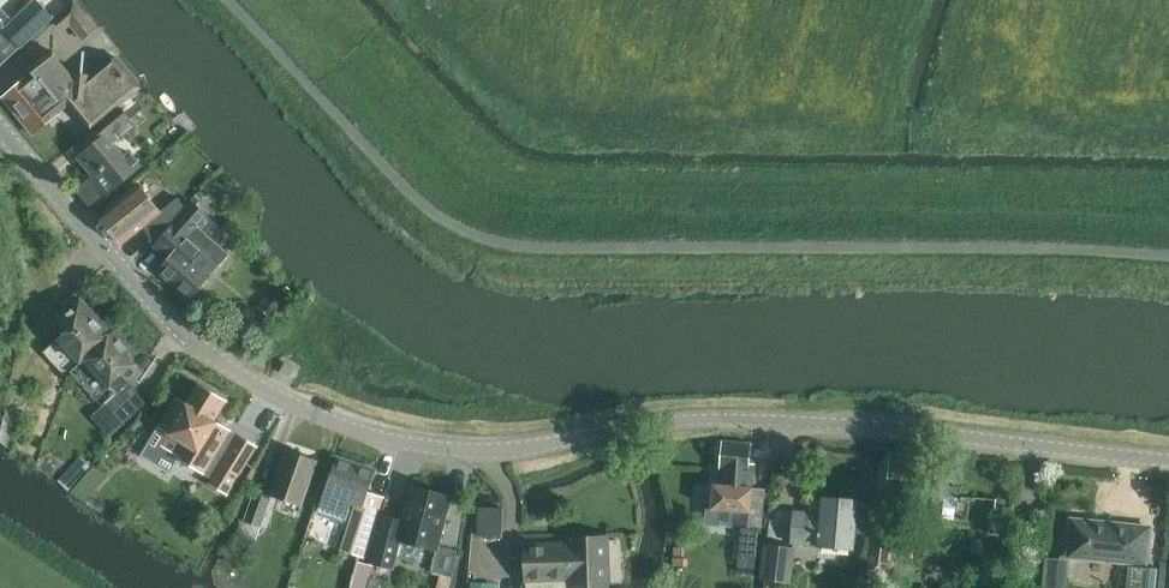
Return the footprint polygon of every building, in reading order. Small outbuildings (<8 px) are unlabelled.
[(53,17),(37,0),(34,0),(5,27),(22,46),(53,17)] [(96,28),(74,1),(55,19),(65,29),(71,24),(83,39),(96,28)] [(12,19),(0,6),(0,30),(12,19)] [(92,131),(133,95),(143,87),(117,57),(91,79),(91,76),(74,75),(74,78),(51,50),(24,71),(29,76),(3,97),(34,134),(60,113),(59,112),(70,104),(92,131)] [(133,95),(92,131),(86,136),(94,146),(79,158),(94,175),(77,189),(92,207),(142,165),(131,153),(125,157),(114,144),(135,126),(130,120),(144,108),(133,95)] [(138,185),(99,216),(122,244),(144,227),(155,241),(185,207),(178,198),(160,212),(138,185)] [(178,249),(158,271),(174,285),(214,240),(198,226),(208,214),(193,200),(162,235),(178,249)] [(214,240),(174,285),(191,299),(230,254),(214,240)] [(276,289),(267,282),(252,298),(261,306),(260,307),(271,317),(294,292),(282,282),(276,289)] [(85,359),(113,332),(81,298),(57,321),(67,332),(45,350),(65,373),(79,359),(82,362),(85,359)] [(113,332),(85,359),(82,362),(72,372),(98,401),(103,397),(108,403),(107,404),(126,425),(148,404),(135,390),(141,384),(137,379),(143,374),(140,371),(141,370),(132,360),(139,353),(116,329),(113,332)] [(177,396),(158,427),(169,433),(162,445),(178,455),(177,457),(212,479),(209,483),(229,495),(260,446),(217,420),(229,400),(200,382),(187,402),(177,396)] [(713,485),(711,510),(736,512),(735,525),(761,528),(765,489),(752,488),(754,464),(749,463),(751,444),(723,441),(721,468),(721,473),(720,485),(713,485)] [(302,504),(317,461),(287,451),(272,494),(302,504)] [(890,496),(918,499),(922,456),(890,453),(889,463),(880,462),(878,492),(879,492),(873,535),(867,573),(888,576),(895,522),(886,521),(890,496)] [(368,492),(376,470),(341,457),(323,511),(352,521),(343,550),(363,556),(383,497),(368,492)] [(386,519),(375,563),(395,569),(401,543),(438,553),(434,570),(454,576),(459,556),(456,555),(457,550),(441,546),(440,550),(439,550),(453,496),(415,486),(405,524),(386,519)] [(930,505),(958,507),(960,488),(932,486),(930,505)] [(254,555),(274,498),(254,492),(245,520),(241,519),(231,548),(254,555)] [(853,549),(857,500),(824,497),(822,515),(816,515),(816,513),(794,511),(791,542),(819,545),(819,546),(853,549)] [(1015,519),(1016,504),(997,503),(996,518),(1015,519)] [(873,535),(877,506),(859,504),(855,532),(873,535)] [(502,537),(503,508),(479,507),(478,536),(502,537)] [(1065,559),(1128,565),(1125,587),(1157,587),(1158,569),(1148,568),(1153,525),(1069,516),(1065,559)] [(757,557),(758,533),(743,531),(741,556),(757,557)] [(609,585),(607,535),(569,537),(570,544),(525,547),(527,579),(572,577),(572,587),(609,585)] [(792,550),(764,547),(760,583),(788,586),(792,550)] [(1060,559),(1046,558),(1044,582),(1057,583),(1060,559)] [(356,561),(349,587),(366,587),(373,566),(356,561)]
